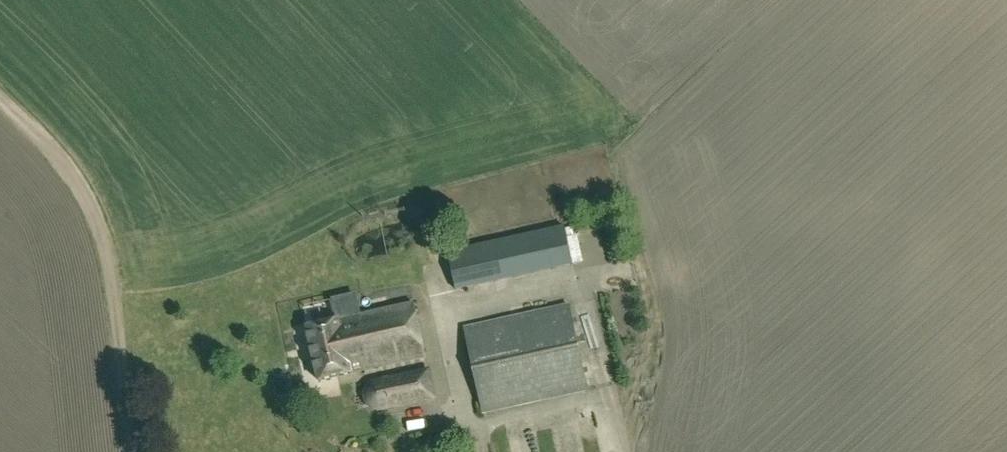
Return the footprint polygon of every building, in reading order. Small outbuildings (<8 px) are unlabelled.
[(477,286),(468,249),(449,253),(457,290),(477,286)] [(320,381),(427,357),(415,303),(359,316),(355,298),(333,303),(336,314),(325,317),(326,323),(308,327),(320,381)] [(484,413),(589,390),(571,306),(466,329),(484,413)] [(371,388),(369,391),(372,407),(375,409),(380,411),(436,399),(430,372),(374,384),(371,388)]
